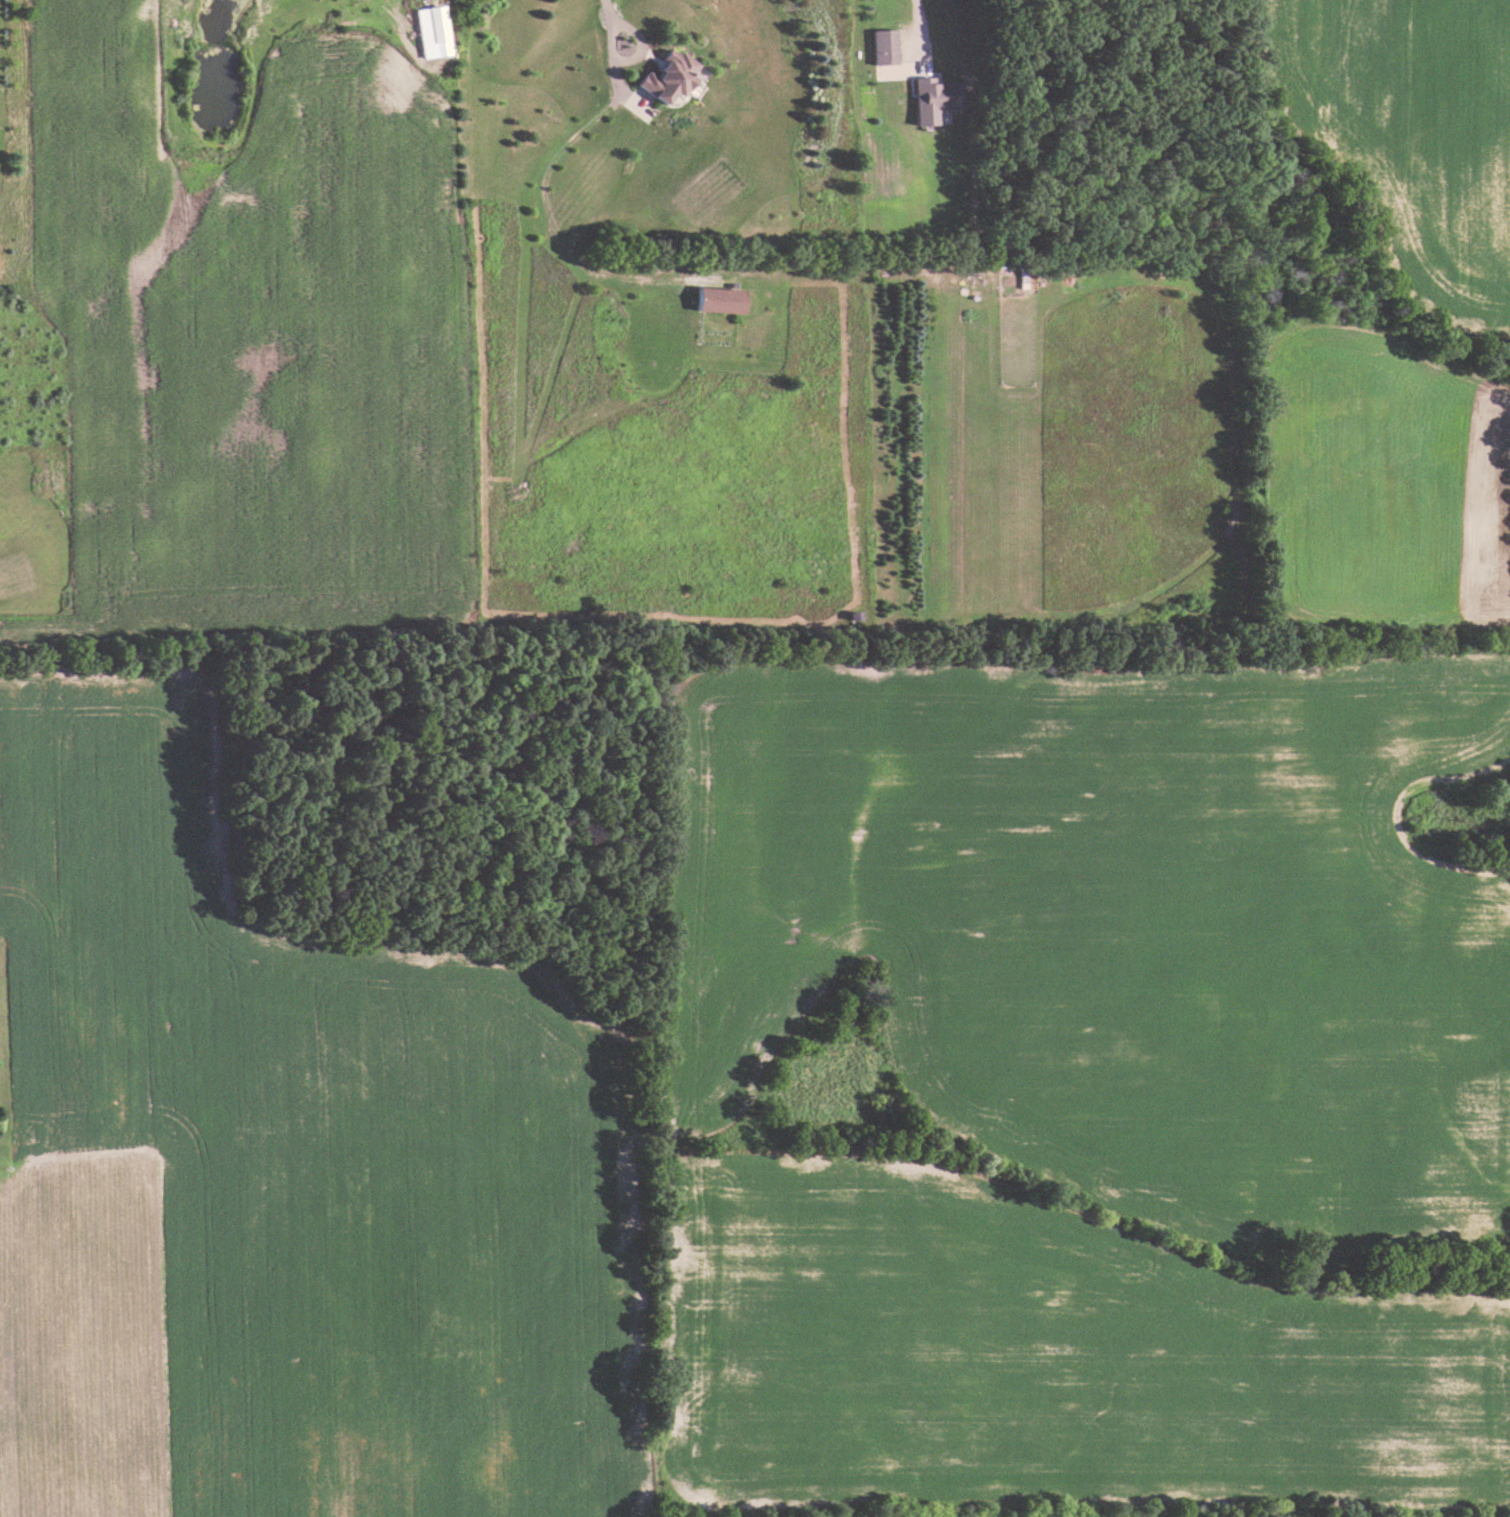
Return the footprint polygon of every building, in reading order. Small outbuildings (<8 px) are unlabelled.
[(898,66),(898,31),(874,31),(874,66),(898,66)] [(686,99),(697,80),(691,76),(697,66),(671,51),(656,76),(647,71),(638,87),(670,107),(677,94),(686,99)] [(964,83),(937,84),(937,78),(917,79),(917,127),(940,127),(940,113),(964,112),(964,83)] [(745,315),(747,291),(697,289),(695,312),(745,315)]
